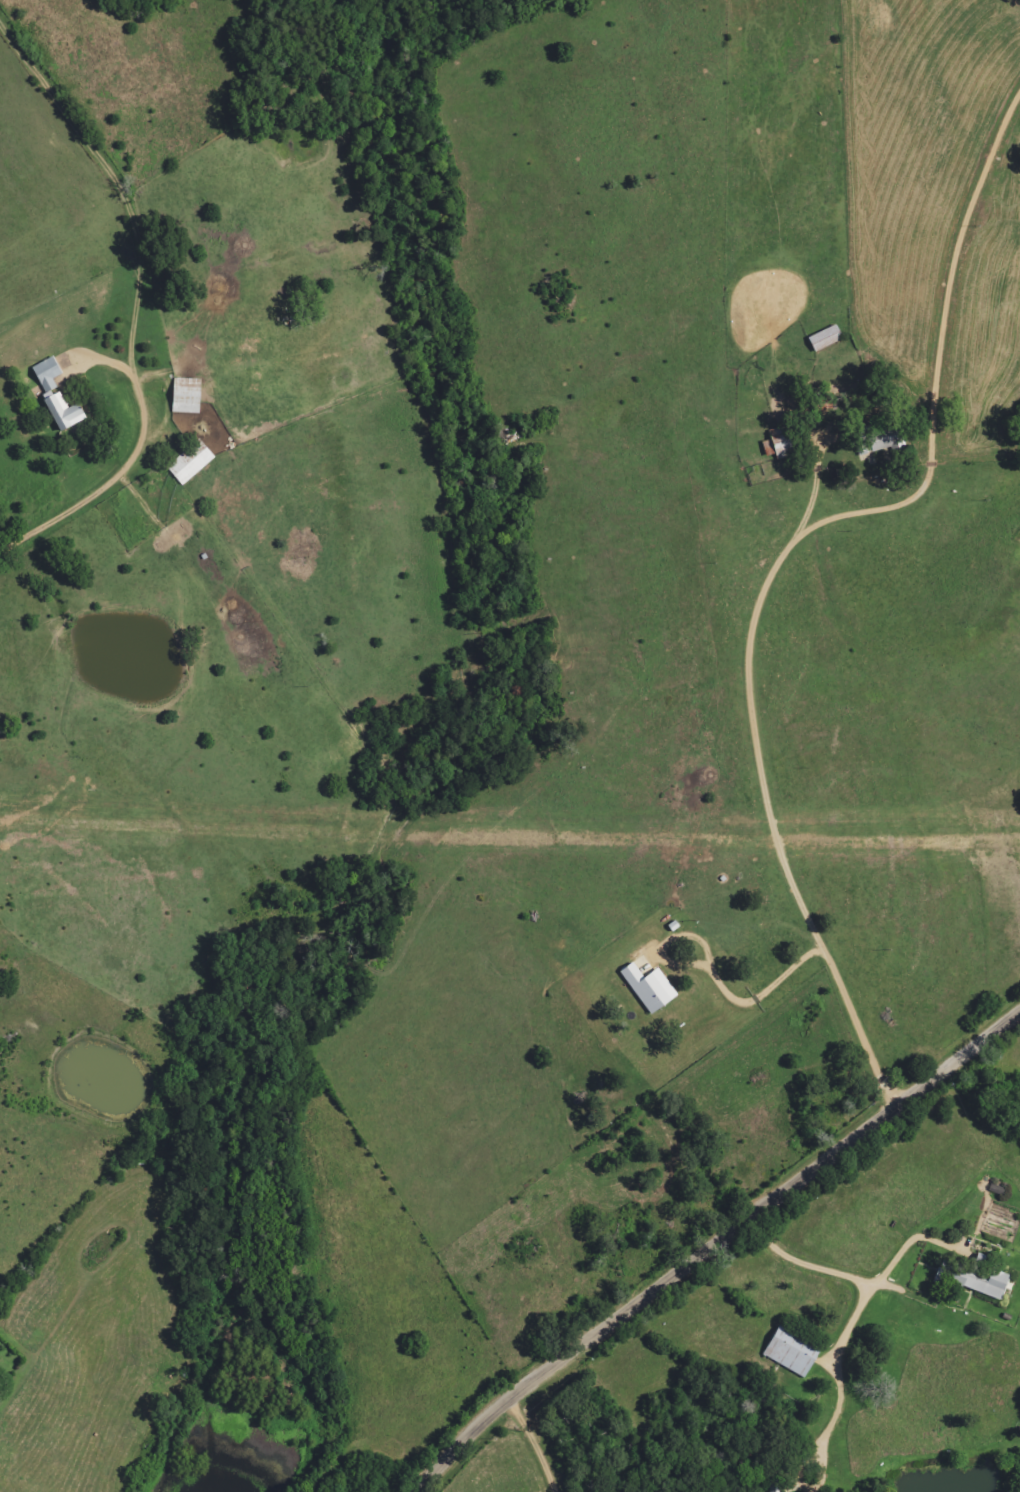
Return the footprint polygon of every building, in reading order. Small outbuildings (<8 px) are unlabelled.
[(847,339),(840,324),(811,338),(817,352),(847,339)] [(65,432),(89,419),(81,404),(72,409),(62,390),(61,390),(55,379),(66,373),(57,356),(32,369),(65,432)] [(205,379),(177,378),(176,413),(204,414),(205,379)] [(803,450),(796,423),(770,430),(773,440),(765,442),(769,456),(781,453),(782,456),(803,450)] [(894,447),(895,453),(909,451),(904,426),(857,436),(861,454),(894,447)] [(218,457),(202,439),(171,466),(186,484),(218,457)] [(652,1016),(681,998),(662,969),(647,979),(637,963),(624,972),(652,1016)] [(1010,1274),(973,1262),(967,1279),(935,1267),(931,1278),(1000,1302),(1010,1274)] [(806,1376),(819,1347),(774,1327),(761,1356),(806,1376)]
